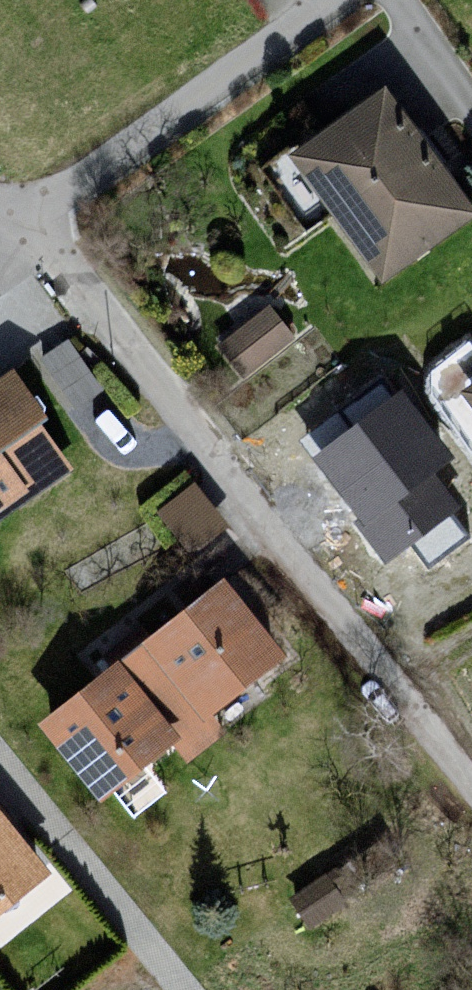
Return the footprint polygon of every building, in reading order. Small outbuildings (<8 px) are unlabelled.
[(376,96),(278,158),(373,294),(466,221),(376,96)] [(291,339),(269,311),(223,347),(245,375),(291,339)] [(316,442),(405,377),(393,361),(304,426),(316,442)] [(67,475),(0,378),(0,519),(67,475)] [(451,395),(471,425),(471,382),(451,395)] [(446,458),(401,399),(320,460),(392,555),(456,507),(429,471),(446,458)] [(196,469),(150,501),(181,546),(227,514),(196,469)] [(210,583),(26,727),(84,812),(159,754),(178,777),(219,741),(203,719),(271,660),(210,583)] [(0,812),(0,914),(50,873),(0,812)]
